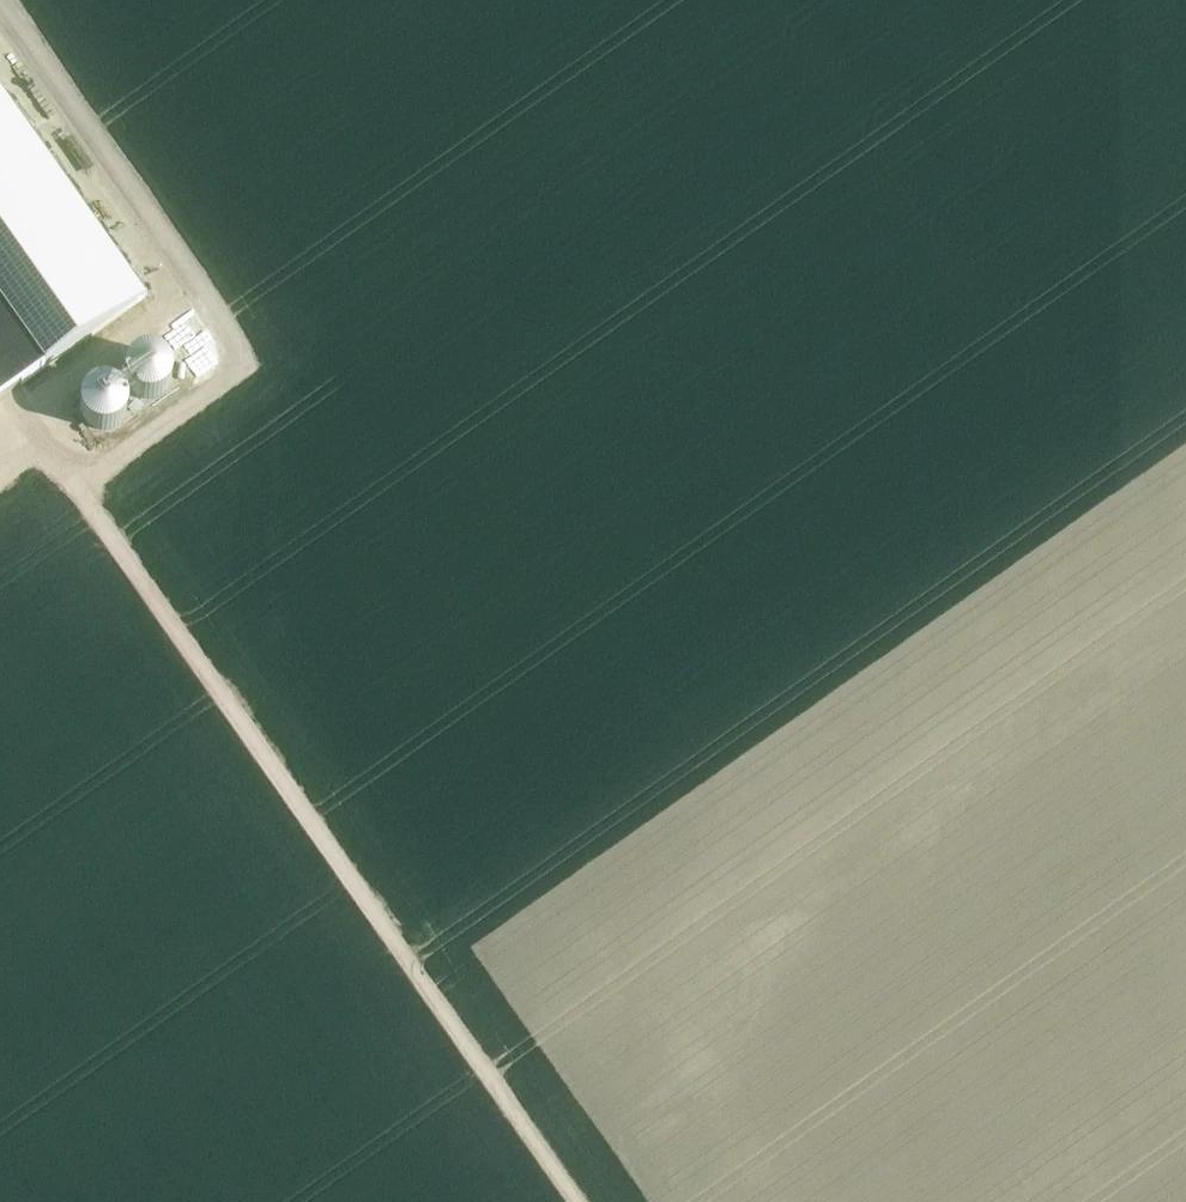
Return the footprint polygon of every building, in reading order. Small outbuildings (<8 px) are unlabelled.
[(145,297),(0,91),(0,400),(145,297)] [(160,396),(163,394),(165,392),(168,389),(171,385),(172,380),(173,375),(172,370),(170,365),(168,360),(164,357),(159,353),(152,351),(145,351),(141,353),(135,356),(131,360),(128,365),(126,371),(126,377),(127,383),(130,388),(132,390),(136,394),(140,396),(145,398),(150,398),(156,397),(160,396)] [(115,427),(117,426),(120,424),(123,420),(125,416),(127,412),(128,407),(127,402),(125,396),(123,392),(119,388),(114,385),(107,383),(100,383),(95,385),(90,387),(86,392),(83,397),(81,402),(80,409),(82,414),(84,419),(87,422),(91,426),(95,428),(100,430),(105,430),(111,429),(115,427)]
